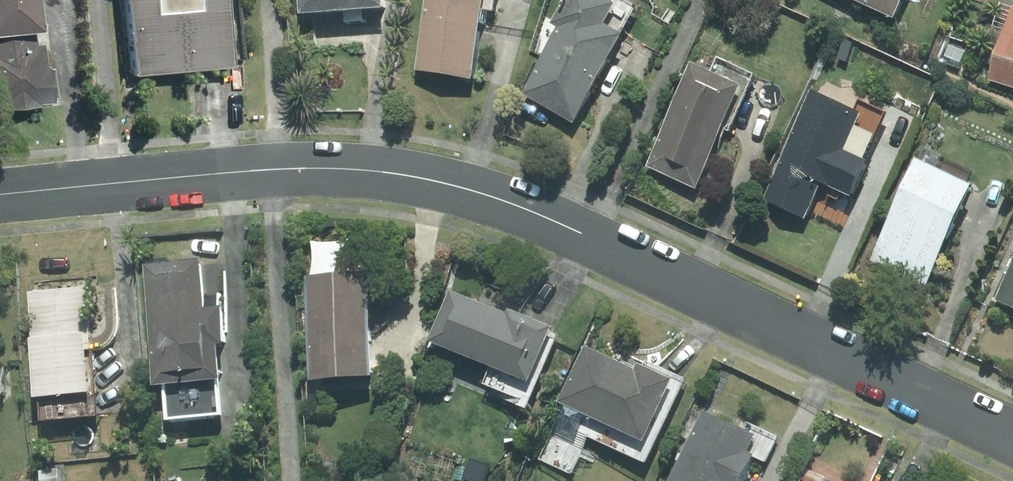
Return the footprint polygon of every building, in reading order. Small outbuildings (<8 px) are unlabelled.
[(33,26),(41,25),(39,0),(0,0),(0,30),(33,26)] [(129,76),(227,67),(221,0),(194,0),(195,10),(150,14),(149,0),(122,0),(129,76)] [(398,15),(398,0),(311,0),(312,20),(398,15)] [(497,0),(436,0),(421,72),(481,84),(497,0)] [(573,123),(621,31),(603,21),(613,2),(610,0),(563,0),(551,25),(557,28),(522,96),(573,123)] [(892,16),(899,0),(856,0),(892,16)] [(1012,91),(1012,22),(994,85),(1012,91)] [(33,26),(0,30),(0,107),(52,101),(48,65),(45,65),(43,42),(35,44),(33,26)] [(957,69),(965,51),(950,45),(942,63),(957,69)] [(693,189),(741,85),(693,63),(645,166),(693,189)] [(821,184),(850,198),(866,162),(844,152),(861,115),(814,93),(764,203),(804,221),(821,184)] [(925,288),(974,185),(920,160),(871,263),(925,288)] [(214,310),(210,261),(153,266),(162,386),(168,386),(171,421),(229,417),(226,382),(232,381),(230,346),(236,345),(233,308),(214,310)] [(1012,309),(1012,261),(995,300),(1012,309)] [(322,378),(387,372),(377,267),(312,274),(322,378)] [(35,295),(47,419),(95,415),(92,388),(104,387),(95,290),(35,295)] [(438,342),(546,381),(567,325),(520,307),(518,312),(457,290),(438,342)] [(568,402),(660,440),(686,378),(649,363),(646,369),(591,346),(568,402)] [(762,456),(754,453),(762,434),(706,410),(676,480),(751,480),(762,456)] [(167,432),(165,414),(155,416),(157,433),(167,432)] [(327,475),(338,479),(343,465),(332,461),(327,475)] [(825,477),(807,468),(801,480),(823,480),(825,477)]
